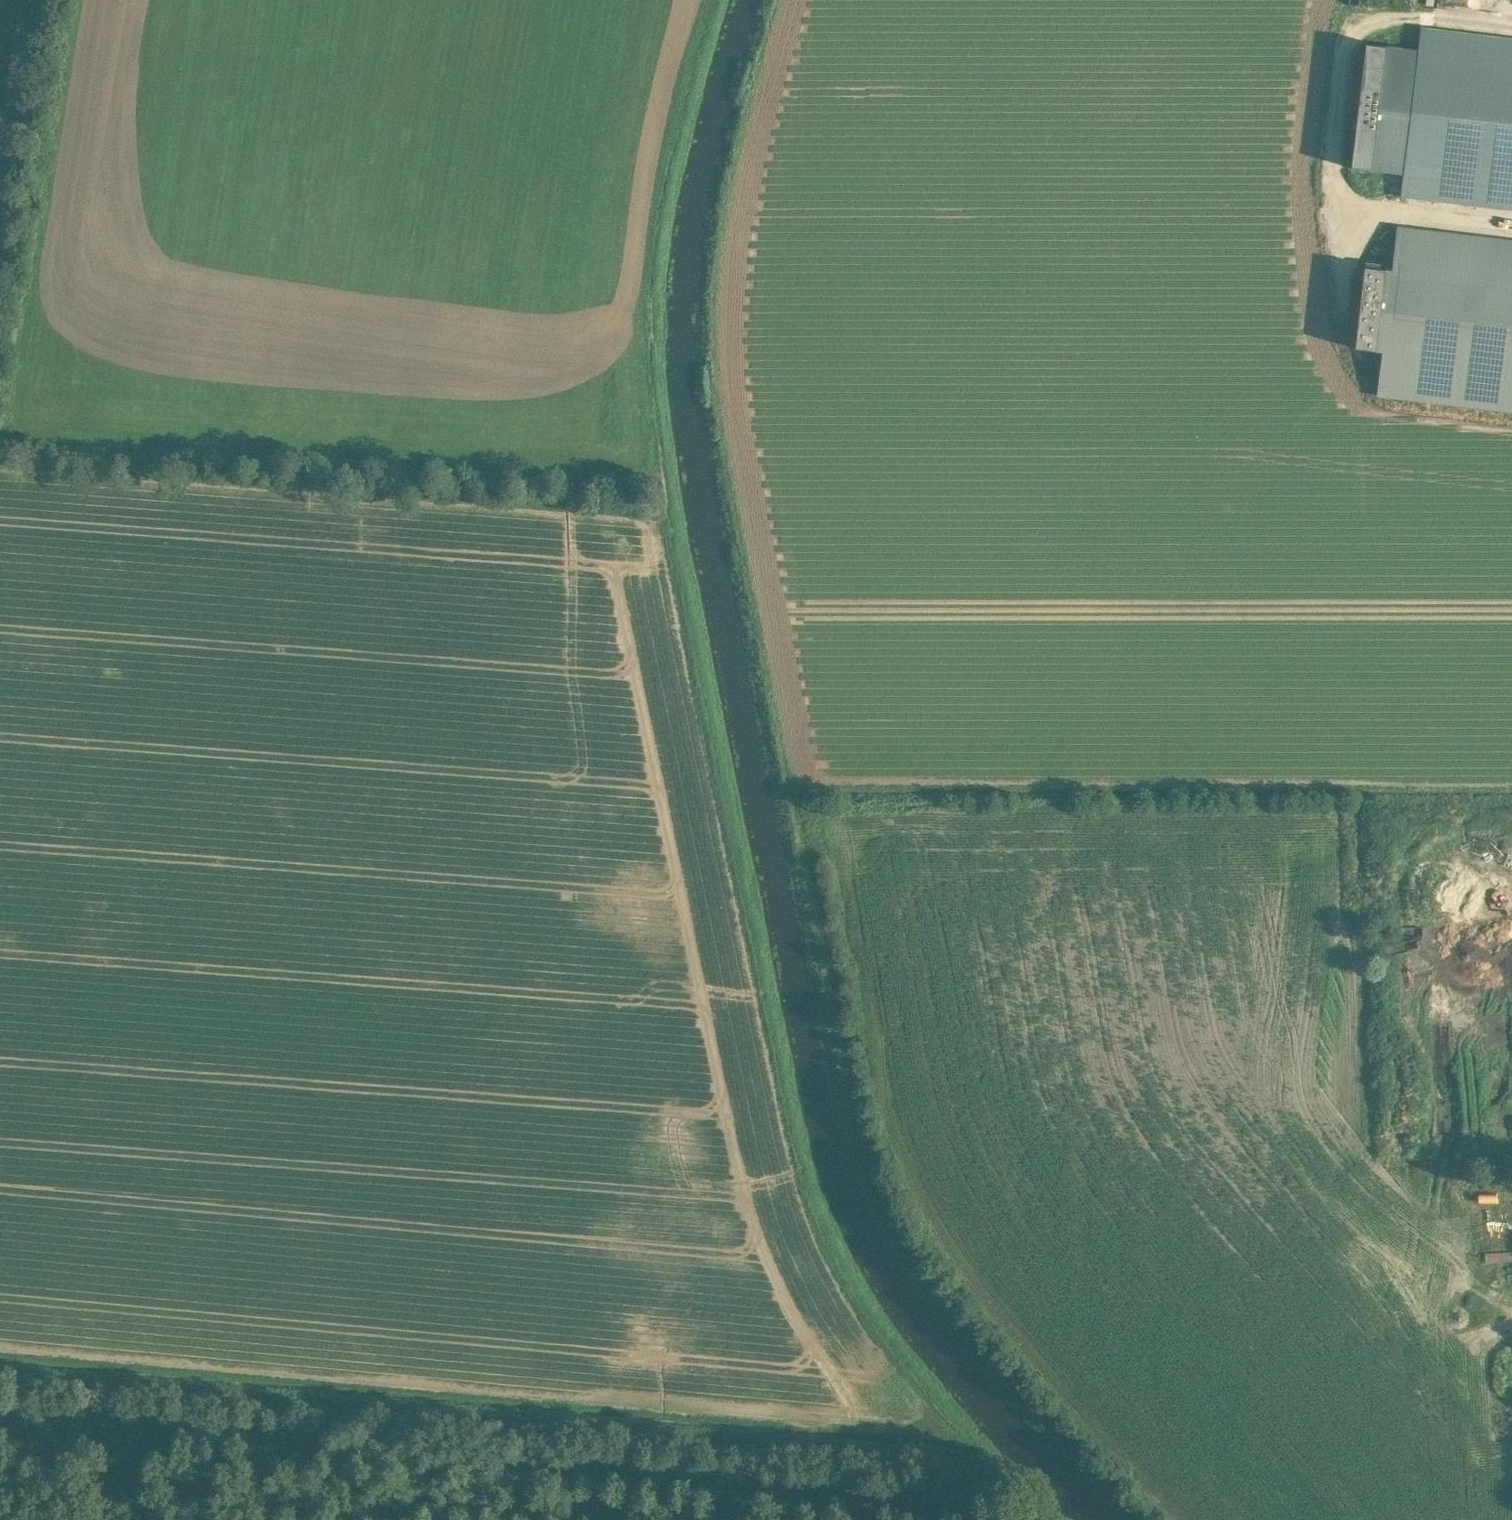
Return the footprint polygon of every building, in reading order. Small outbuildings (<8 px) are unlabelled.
[(1349,168),(1370,171),(1404,175),(1401,196),(1407,197),(1511,209),(1511,38),(1427,28),(1421,27),(1418,49),(1385,45),(1364,42),(1349,168)] [(1355,349),(1388,353),(1383,396),(1511,412),(1511,240),(1403,227),(1398,271),(1381,269),(1381,264),(1365,262),(1355,349)]
